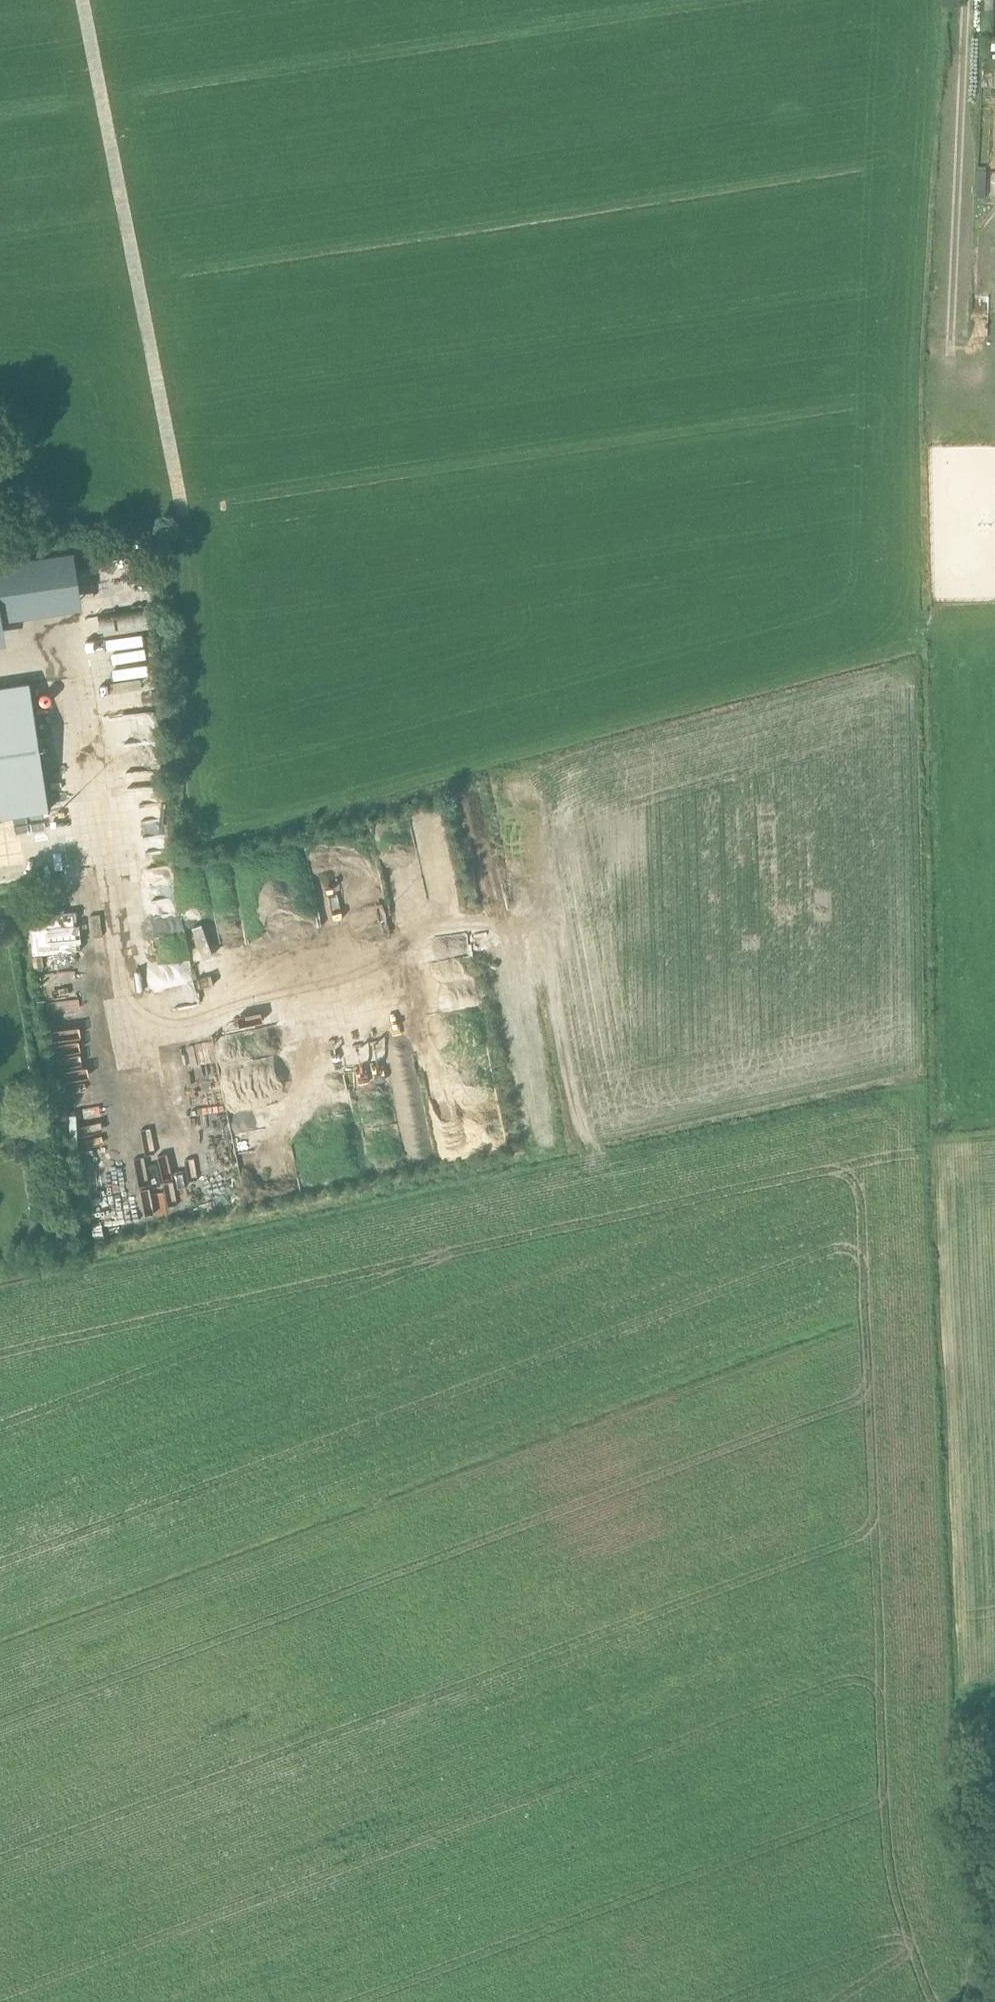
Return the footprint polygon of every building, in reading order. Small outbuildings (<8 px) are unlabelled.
[(81,627),(59,640),(67,654),(89,640),(81,627)] [(29,684),(0,688),(0,818),(48,811),(29,684)] [(145,757),(145,730),(119,730),(119,756),(145,757)] [(310,898),(320,895),(315,875),(305,878),(310,898)] [(71,986),(93,984),(92,975),(70,977),(71,986)] [(290,1012),(281,1024),(293,1034),(303,1023),(290,1012)] [(164,1047),(154,1048),(164,1102),(175,1100),(164,1047)] [(92,1103),(99,1086),(90,1082),(83,1098),(92,1103)]
